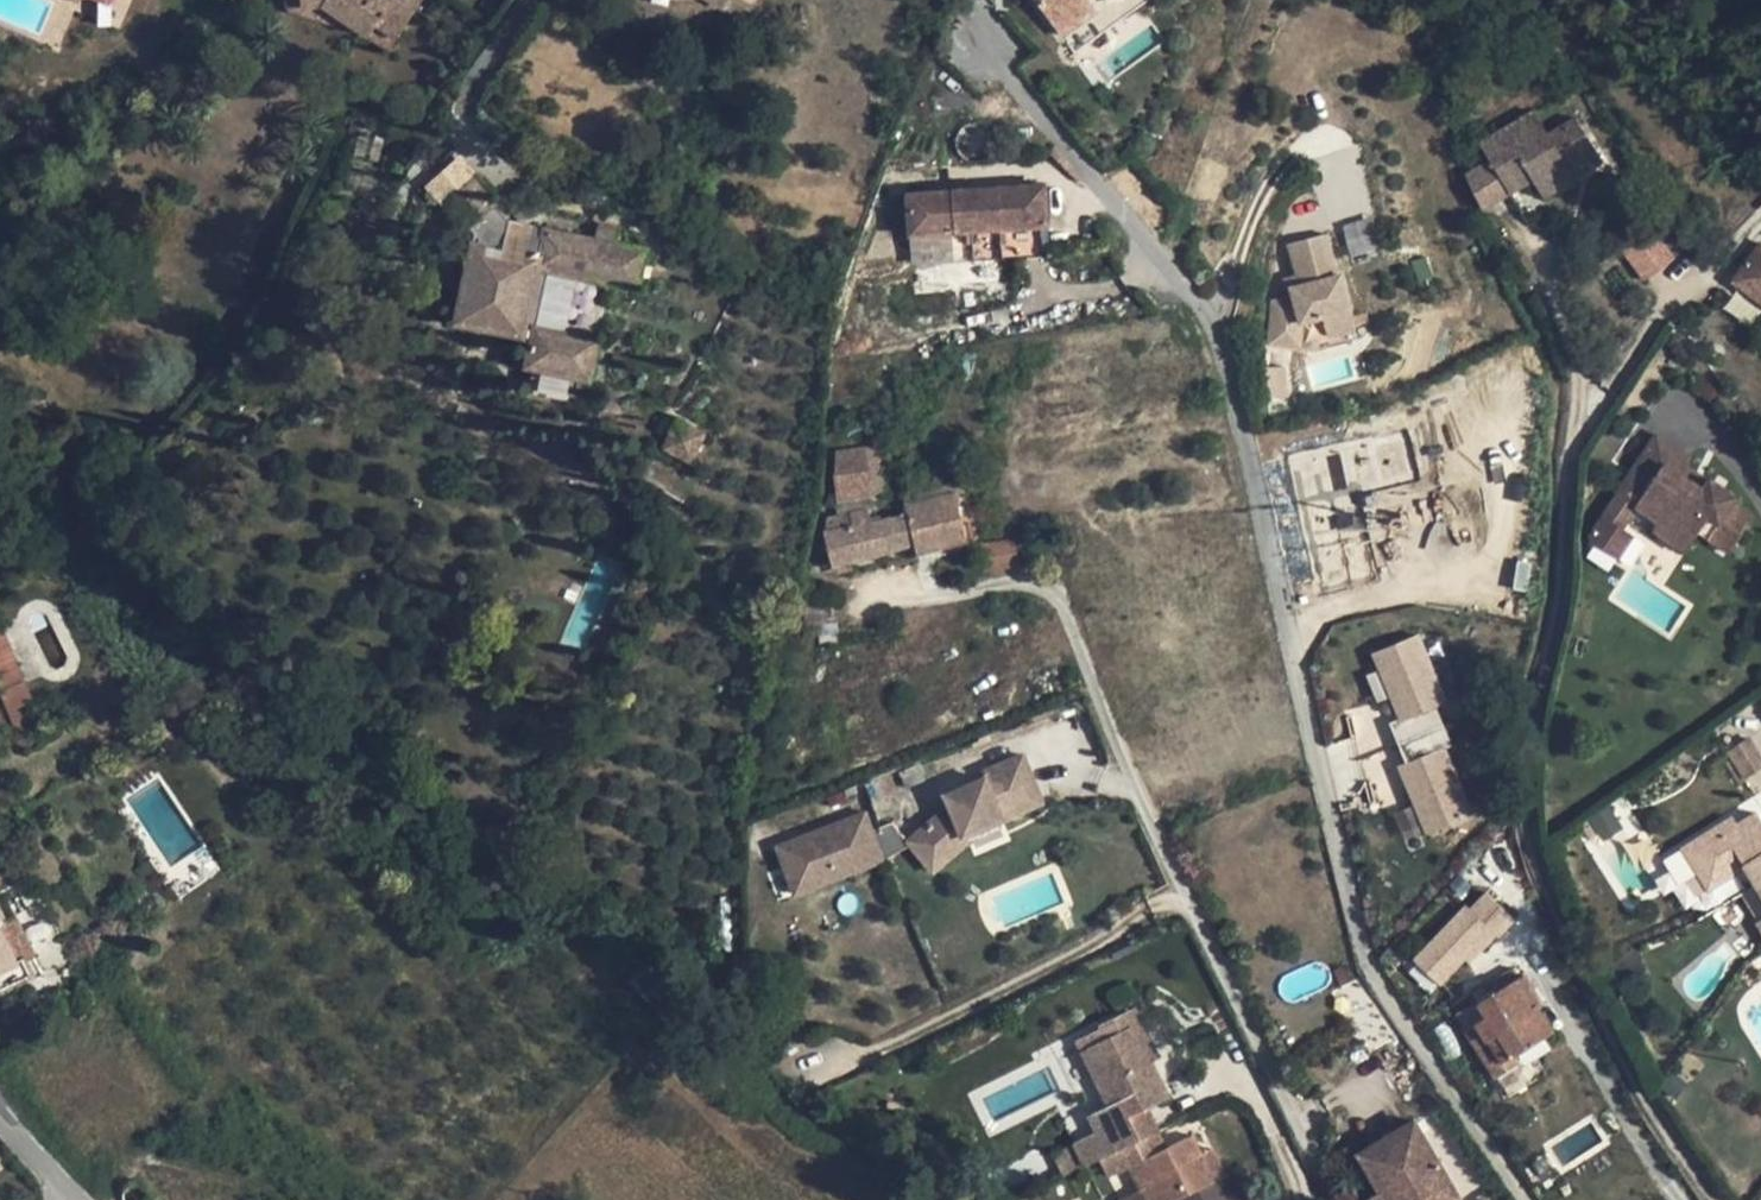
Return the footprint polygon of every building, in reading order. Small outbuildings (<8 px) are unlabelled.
[(287,7),(323,5),(357,28),(369,36),(376,25),(396,38),(424,0),(287,0),(287,7)] [(1060,29),(1093,5),(1089,0),(1039,0),(1060,29)] [(355,31),(357,28),(323,5),(287,7),(288,10),(355,31)] [(376,25),(369,36),(388,50),(396,38),(376,25)] [(1490,160),(1466,175),(1482,209),(1533,179),(1543,197),(1575,179),(1567,164),(1595,148),(1576,118),(1549,134),(1535,111),(1480,143),(1490,160)] [(1595,148),(1567,164),(1575,179),(1603,163),(1595,148)] [(423,185),(438,203),(473,173),(459,156),(423,185)] [(595,239),(511,222),(474,178),(447,201),(474,233),(472,243),(456,323),(532,338),(526,366),(582,377),(590,379),(598,340),(536,327),(549,271),(638,289),(646,250),(617,243),(620,230),(598,225),(595,239)] [(908,194),(911,235),(1048,226),(1045,184),(908,194)] [(1364,220),(1342,227),(1351,256),(1372,250),(1364,220)] [(1649,225),(1626,242),(1655,281),(1677,264),(1649,225)] [(1293,295),(1276,300),(1273,342),(1300,343),(1301,323),(1323,317),(1328,337),(1355,330),(1341,275),(1337,276),(1326,234),(1288,244),(1300,286),(1291,288),(1293,295)] [(1626,242),(1621,246),(1649,285),(1655,281),(1626,242)] [(1733,281),(1760,302),(1760,244),(1733,281)] [(582,377),(533,368),(529,387),(578,397),(582,377)] [(1618,492),(1615,498),(1592,534),(1591,539),(1594,542),(1618,558),(1633,534),(1622,527),(1635,506),(1659,521),(1653,529),(1686,551),(1698,532),(1709,540),(1710,538),(1717,543),(1730,553),(1747,529),(1752,520),(1753,514),(1750,511),(1735,501),(1738,497),(1710,478),(1704,488),(1681,473),(1692,457),(1657,433),(1617,492),(1618,492)] [(839,451),(840,498),(884,492),(882,470),(892,468),(889,444),(839,451)] [(956,494),(905,506),(907,515),(914,544),(916,553),(966,540),(956,494)] [(914,544),(907,515),(871,522),(869,509),(827,517),(827,531),(824,531),(832,565),(873,556),(892,551),(903,547),(914,544)] [(1015,540),(980,545),(983,570),(1019,564),(1015,540)] [(24,683),(1,627),(0,627),(0,692),(24,683)] [(1418,633),(1372,653),(1400,718),(1390,723),(1407,762),(1399,765),(1424,824),(1472,804),(1446,745),(1452,742),(1437,708),(1448,704),(1418,633)] [(24,683),(0,692),(0,701),(13,735),(40,724),(24,683)] [(1752,731),(1726,745),(1741,774),(1760,764),(1760,748),(1752,731)] [(964,837),(965,836),(967,835),(1001,821),(1044,803),(1023,755),(982,773),(985,778),(945,796),(950,805),(908,841),(909,843),(929,867),(964,837)] [(1589,819),(1602,839),(1621,828),(1608,807),(1589,819)] [(1760,881),(1760,818),(1757,812),(1725,832),(1715,838),(1711,831),(1683,848),(1698,873),(1710,866),(1719,882),(1745,866),(1756,884),(1760,881)] [(865,813),(779,845),(798,895),(884,863),(873,832),(865,813)] [(1001,821),(967,835),(970,841),(1003,826),(1001,821)] [(873,832),(884,863),(909,843),(908,841),(894,824),(873,832)] [(1721,825),(1711,831),(1715,838),(1725,832),(1721,825)] [(964,837),(929,867),(933,872),(968,842),(964,837)] [(1515,873),(1505,849),(1463,882),(1469,896),(1515,873)] [(1710,866),(1698,873),(1708,890),(1719,882),(1710,866)] [(1516,916),(1491,891),(1447,933),(1466,952),(1472,958),(1516,916)] [(30,968),(26,959),(25,957),(18,960),(0,926),(7,923),(5,918),(0,908),(0,984),(30,968)] [(15,913),(5,918),(7,923),(0,926),(18,960),(25,957),(26,959),(35,954),(15,913)] [(1447,933),(1435,943),(1454,963),(1466,952),(1447,933)] [(1503,1090),(1505,1093),(1529,1079),(1525,1072),(1514,1055),(1529,1046),(1553,1031),(1536,1005),(1541,1002),(1524,975),(1519,977),(1513,968),(1473,992),(1475,996),(1455,1011),(1465,1028),(1476,1045),(1496,1078),(1490,1081),(1496,1094),(1503,1090)] [(1134,1007),(1124,1012),(1131,1025),(1148,1061),(1152,1059),(1159,1056),(1134,1007)] [(1106,1038),(1131,1025),(1124,1012),(1099,1025),(1106,1038)] [(1092,1045),(1081,1051),(1109,1109),(1119,1128),(1112,1131),(1121,1149),(1148,1136),(1149,1137),(1150,1137),(1160,1131),(1148,1107),(1170,1097),(1152,1059),(1148,1061),(1131,1025),(1106,1038),(1103,1040),(1092,1045)] [(1456,1033),(1467,1051),(1476,1045),(1465,1028),(1456,1033)] [(1099,1031),(1088,1036),(1092,1045),(1103,1040),(1099,1031)] [(1525,1072),(1540,1062),(1529,1046),(1514,1055),(1525,1072)] [(1119,1128),(1109,1109),(1089,1119),(1096,1135),(1073,1146),(1084,1168),(1121,1149),(1112,1131),(1119,1128)] [(1096,1135),(1089,1119),(1065,1130),(1073,1146),(1096,1135)] [(1371,1199),(1465,1199),(1415,1120),(1360,1153),(1384,1192),(1371,1199)] [(1150,1137),(1149,1137),(1148,1136),(1121,1149),(1129,1165),(1138,1161),(1147,1181),(1157,1177),(1159,1182),(1150,1187),(1144,1189),(1149,1199),(1177,1199),(1184,1197),(1185,1199),(1249,1199),(1235,1171),(1226,1175),(1215,1181),(1192,1135),(1158,1151),(1150,1137)] [(1084,1168),(1073,1146),(1052,1157),(1063,1178),(1084,1168)] [(1212,1148),(1201,1154),(1215,1181),(1226,1175),(1212,1148)] [(1138,1161),(1129,1165),(1140,1188),(1143,1187),(1144,1189),(1150,1187),(1147,1181),(1138,1161)] [(1157,1177),(1147,1181),(1150,1187),(1159,1182),(1157,1177)] [(1144,1189),(1143,1187),(1140,1188),(1118,1199),(1149,1199),(1144,1189)]
